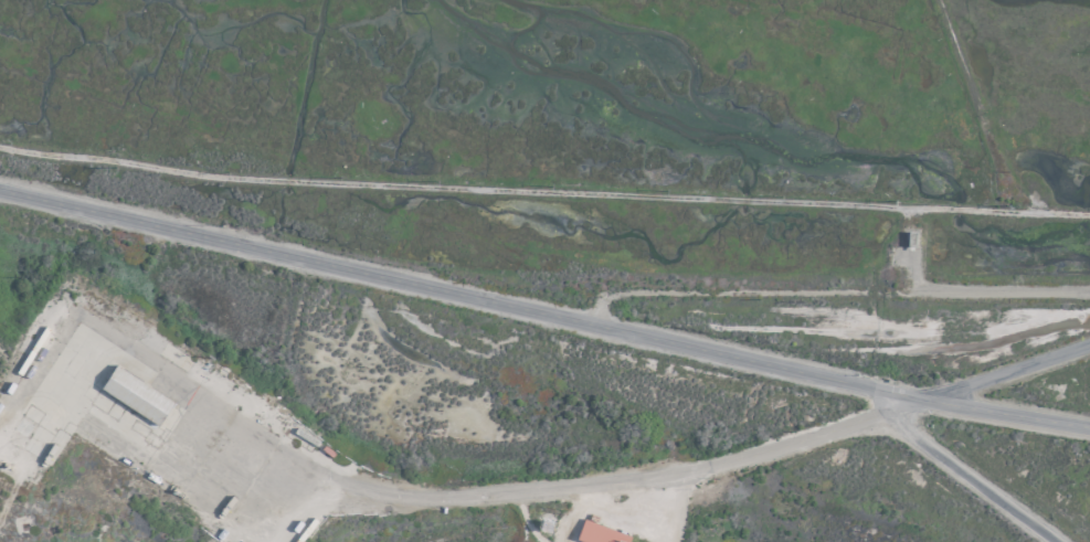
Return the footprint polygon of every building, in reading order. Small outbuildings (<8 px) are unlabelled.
[(97,391),(157,423),(171,397),(110,365),(97,391)] [(581,517),(573,536),(587,541),(626,541),(628,534),(581,517)]
